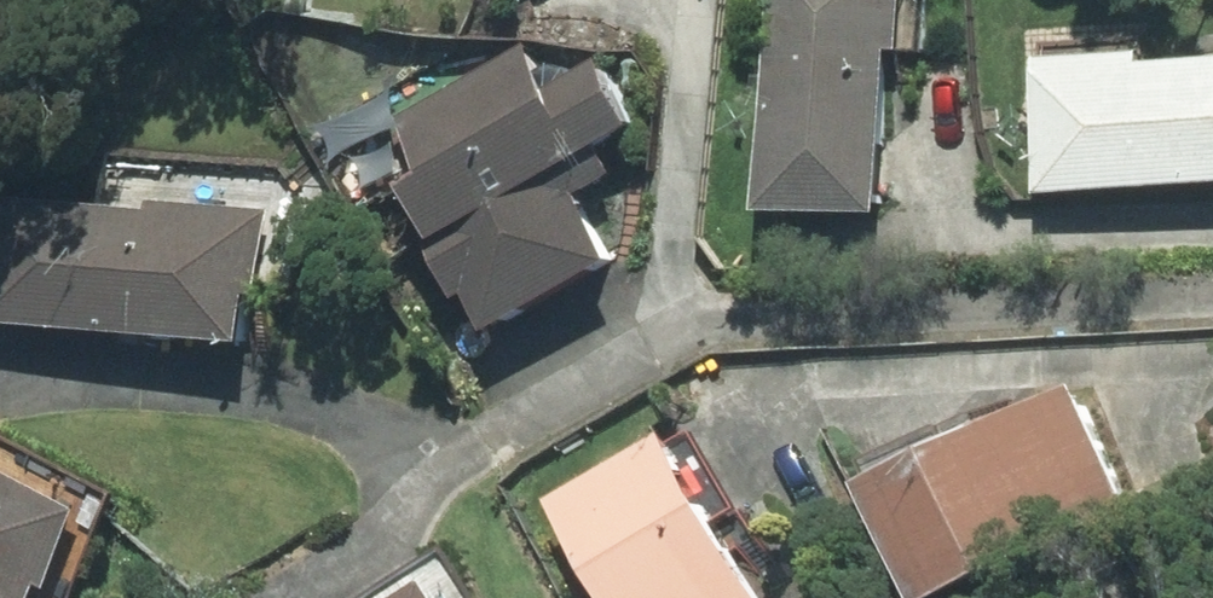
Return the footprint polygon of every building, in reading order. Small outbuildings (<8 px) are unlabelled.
[(875,47),(921,49),(924,0),(767,0),(756,200),(867,206),(875,47)] [(1032,59),(1039,183),(1212,174),(1212,60),(1133,64),(1131,39),(1039,44),(1039,59),(1032,59)] [(410,174),(391,183),(448,294),(461,287),(478,321),(600,258),(565,190),(602,170),(588,143),(624,125),(589,58),(545,80),(526,47),(387,124),(410,174)] [(303,211),(277,161),(99,146),(94,203),(0,195),(0,320),(270,344),(274,297),(293,284),(303,211)] [(851,484),(903,597),(920,597),(1119,510),(1065,389),(851,484)] [(543,498),(604,597),(757,597),(707,517),(730,504),(685,431),(662,444),(654,431),(543,498)] [(19,586),(46,597),(63,597),(114,489),(0,437),(0,597),(14,597),(19,586)] [(434,553),(364,597),(463,597),(434,553)]
